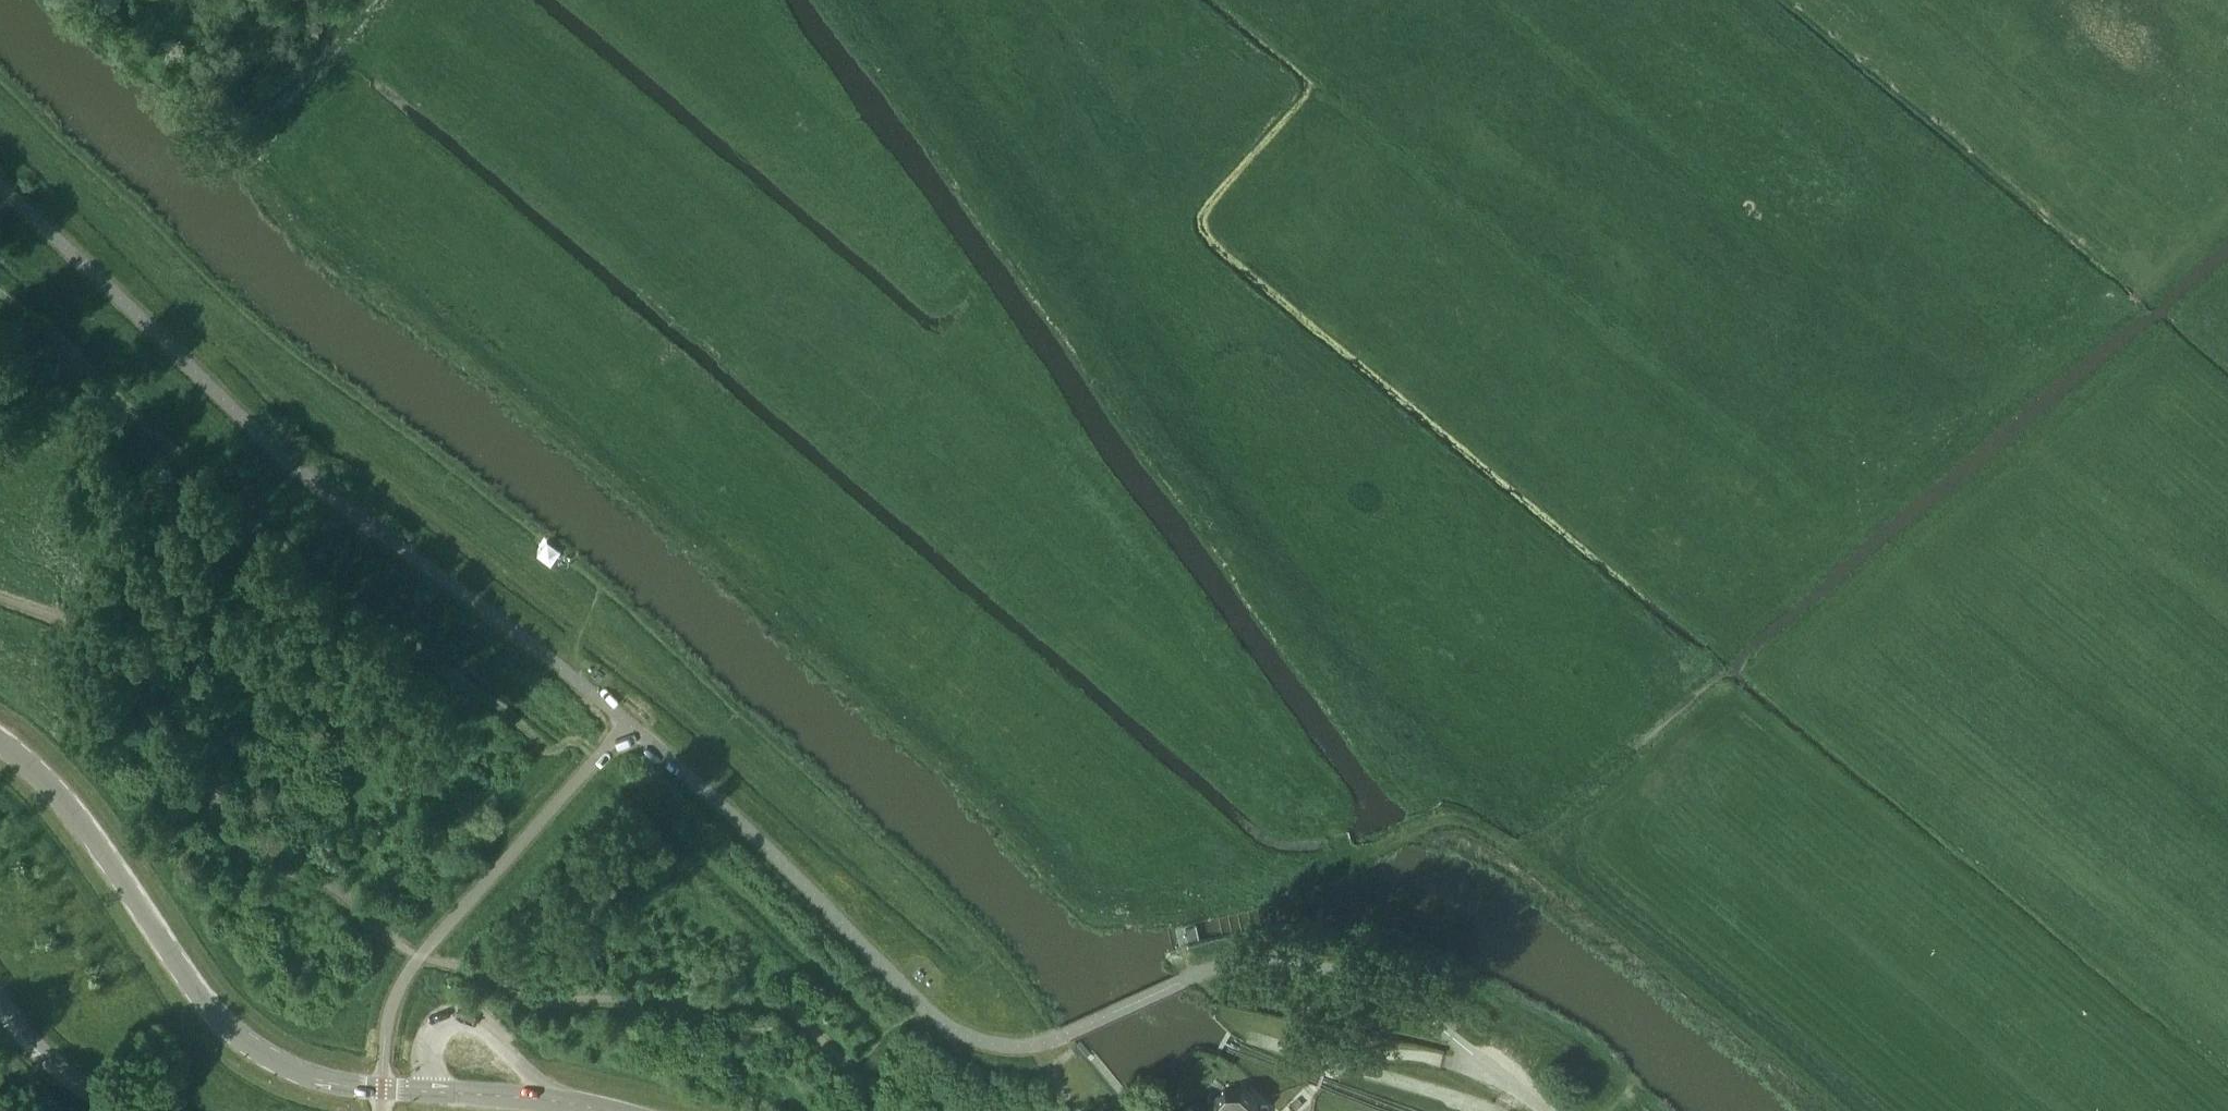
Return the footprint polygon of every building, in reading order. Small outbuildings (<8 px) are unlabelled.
[(1256,1098),(1243,1087),(1225,1088),(1223,1089),(1224,1090),(1213,1101),(1214,1110),(1256,1110),(1256,1098)]
